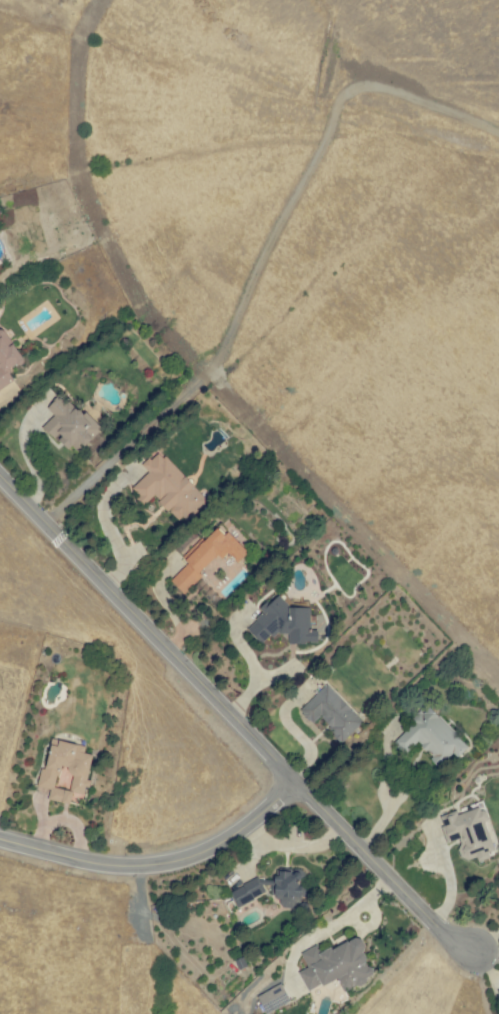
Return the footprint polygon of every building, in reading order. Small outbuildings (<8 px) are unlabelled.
[(14,381),(8,372),(25,361),(3,329),(0,331),(0,390),(14,381)] [(77,456),(101,431),(63,393),(48,408),(55,416),(43,428),(56,441),(59,438),(77,456)] [(202,495),(166,456),(156,456),(150,461),(138,461),(149,473),(132,489),(146,503),(154,496),(164,507),(194,506),(202,498),(202,495)] [(248,552),(220,524),(184,560),(188,563),(172,580),(185,593),(227,550),(239,562),(248,552)] [(311,607),(291,607),(279,595),(269,604),(261,604),(261,615),(247,628),(261,644),(272,634),(289,634),(289,643),(318,643),(318,631),(310,631),(311,607)] [(313,724),(320,717),(344,741),(364,721),(327,684),(300,711),(313,724)] [(393,742),(406,754),(417,743),(439,765),(453,751),(460,758),(470,748),(429,706),(393,742)] [(40,787),(50,789),(48,800),(80,806),(83,786),(88,787),(94,754),(84,752),(85,747),(49,740),(40,787)] [(448,842),(457,839),(464,861),(477,857),(478,860),(498,854),(498,850),(486,806),(458,814),(458,811),(440,816),(448,842)] [(279,870),(279,880),(272,880),(272,897),(281,897),(281,907),(291,907),(291,895),(305,896),(305,871),(279,870)] [(265,894),(257,878),(230,892),(238,907),(265,894)] [(307,990),(339,979),(343,989),(375,978),(361,937),(320,952),(318,946),(301,952),(307,969),(300,971),(307,990)] [(265,1013),(290,1003),(283,985),(258,995),(265,1013)]
